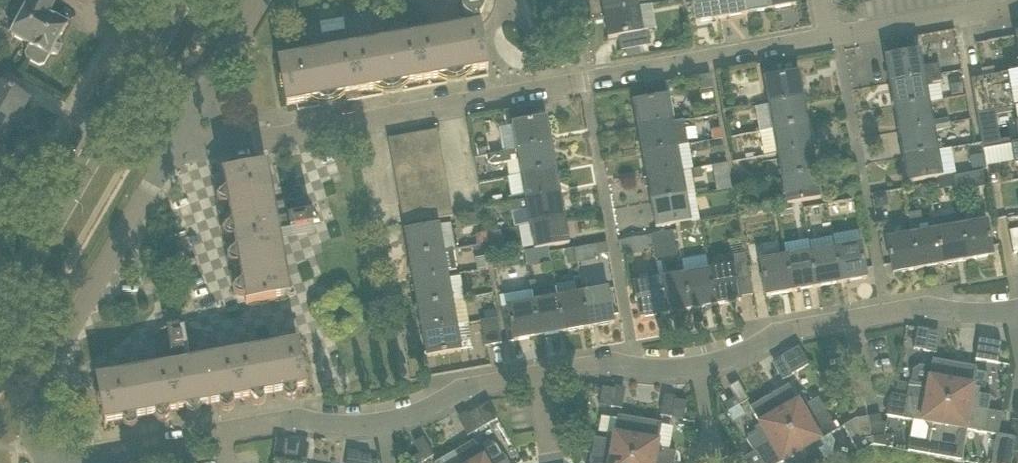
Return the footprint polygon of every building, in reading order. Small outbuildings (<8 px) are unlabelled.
[(39,66),(45,65),(49,56),(50,57),(51,55),(58,55),(62,47),(59,41),(68,25),(49,14),(55,5),(54,4),(56,0),(31,0),(11,35),(30,45),(25,54),(26,59),(39,66)] [(493,7),(485,6),(484,0),(462,0),(461,1),(461,3),(462,5),(462,8),(463,10),(464,11),(465,14),(466,15),(468,17),(470,18),(473,20),(474,28),(481,27),(481,28),(482,27),(484,26),(486,24),(488,22),(489,20),(490,18),(491,16),(492,14),(492,12),(493,9),(493,7)] [(637,8),(636,0),(602,0),(604,14),(637,8)] [(696,23),(721,19),(718,0),(692,0),(696,23)] [(721,19),(746,14),(744,0),(718,0),(721,19)] [(746,14),(771,10),(769,0),(744,0),(746,14)] [(771,10),(796,5),(795,0),(769,0),(771,10)] [(637,8),(604,14),(609,39),(619,37),(621,51),(651,45),(648,31),(642,31),(637,8)] [(287,105),(487,70),(488,69),(483,40),(481,32),(293,66),(292,60),(279,62),(287,105)] [(939,64),(922,67),(920,52),(886,58),(890,84),(941,75),(939,64)] [(970,79),(976,114),(1017,107),(1017,71),(970,79)] [(799,73),(765,80),(770,105),(804,99),(799,73)] [(890,84),(895,108),(929,102),(943,100),(940,84),(943,84),(941,75),(890,84)] [(700,91),(712,89),(710,76),(697,78),(700,91)] [(30,100),(0,83),(0,115),(16,124),(30,100)] [(672,122),(668,97),(634,103),(638,128),(672,122)] [(808,123),(804,99),(770,105),(755,108),(760,132),(808,123)] [(949,118),(932,121),(929,102),(895,108),(899,133),(933,127),(950,124),(949,118)] [(517,149),(551,143),(547,119),(537,121),(534,106),(504,112),(507,126),(513,125),(517,149)] [(976,114),(983,150),(1017,144),(1017,107),(976,114)] [(1,149),(16,124),(0,115),(0,148),(1,149)] [(684,120),(672,122),(638,128),(643,153),(677,147),(688,145),(684,120)] [(779,154),(813,148),(808,123),(760,132),(764,156),(779,153),(779,154)] [(903,157),(937,152),(933,127),(899,133),(903,157)] [(723,140),(721,129),(711,131),(713,141),(723,140)] [(415,147),(440,143),(438,130),(413,135),(415,147)] [(415,147),(413,135),(388,139),(391,151),(415,147)] [(724,153),(722,141),(710,144),(713,155),(724,153)] [(488,142),(476,144),(478,156),(490,153),(488,142)] [(442,155),(440,143),(415,147),(418,159),(442,155)] [(522,174),(556,168),(551,143),(517,149),(487,155),(488,162),(493,165),(507,163),(509,178),(522,175),(522,174)] [(1017,165),(1017,144),(983,150),(985,167),(1014,161),(1015,166),(1017,165)] [(415,147),(391,151),(393,164),(418,159),(415,147)] [(681,172),(677,147),(643,153),(647,178),(681,172)] [(817,173),(813,148),(779,154),(784,179),(817,173)] [(903,157),(908,183),(938,178),(942,177),(937,152),(903,157)] [(985,168),(983,154),(970,156),(972,170),(985,168)] [(445,167),(442,155),(418,159),(420,172),(445,167)] [(418,159),(393,164),(395,176),(420,172),(418,159)] [(270,179),(268,167),(224,175),(247,305),(291,297),(289,286),(283,287),(264,180),(270,179)] [(447,179),(445,167),(420,172),(422,184),(447,179)] [(509,203),(560,193),(556,168),(522,174),(522,175),(525,194),(508,197),(509,203)] [(701,168),(693,169),(691,170),(693,180),(703,178),(701,168)] [(420,172),(395,176),(397,188),(422,184),(420,172)] [(681,172),(647,178),(652,203),(686,197),(681,172)] [(987,172),(973,174),(975,187),(989,185),(987,172)] [(788,204),(822,198),(817,173),(784,179),(788,204)] [(746,184),(745,175),(736,176),(737,185),(746,184)] [(940,189),(954,187),(952,175),(942,177),(938,178),(940,189)] [(449,192),(447,179),(422,184),(424,196),(449,192)] [(422,184),(397,188),(399,201),(424,196),(422,184)] [(926,200),(927,190),(916,189),(915,199),(926,200)] [(763,203),(760,191),(745,194),(748,207),(763,203)] [(451,204),(449,192),(424,196),(426,208),(451,204)] [(510,207),(527,205),(531,225),(565,219),(560,193),(509,203),(510,207)] [(882,208),(887,200),(886,194),(874,196),(876,209),(882,208)] [(424,196),(399,201),(402,213),(426,208),(424,196)] [(652,203),(656,228),(690,222),(686,197),(652,203)] [(426,208),(429,221),(453,216),(451,204),(426,208)] [(792,205),(779,207),(780,217),(793,214),(792,205)] [(426,208),(402,213),(404,225),(429,221),(426,208)] [(289,220),(291,232),(315,228),(312,215),(289,220)] [(479,226),(478,215),(464,216),(466,228),(479,226)] [(960,215),(935,220),(943,265),(968,261),(962,227),(960,215)] [(531,225),(535,250),(569,244),(565,219),(531,225)] [(943,265),(935,220),(910,224),(913,235),(919,270),(943,265)] [(968,261),(993,256),(987,222),(962,227),(968,261)] [(451,224),(405,232),(409,257),(453,250),(453,249),(455,249),(451,224)] [(834,234),(834,236),(843,283),(867,279),(858,229),(834,234)] [(1013,254),(1017,253),(1017,230),(1009,231),(1013,254)] [(653,245),(678,241),(676,231),(651,235),(653,245)] [(490,242),(488,233),(475,235),(477,245),(490,243),(490,242)] [(619,241),(621,254),(654,248),(653,245),(651,235),(619,241)] [(913,235),(887,240),(893,274),(919,270),(913,235)] [(809,241),(811,254),(818,287),(843,283),(834,236),(809,241)] [(506,255),(505,245),(492,247),(493,257),(506,255)] [(589,246),(575,248),(577,263),(591,260),(589,246)] [(568,264),(577,263),(575,248),(566,250),(568,264)] [(448,276),(447,271),(456,269),(453,250),(409,257),(414,282),(448,276)] [(745,254),(732,256),(735,267),(710,272),(716,306),(741,301),(736,275),(749,273),(745,254)] [(793,292),(818,287),(811,254),(787,258),(793,292)] [(761,263),(767,297),(793,292),(787,258),(761,263)] [(685,276),(691,310),(716,306),(710,272),(685,276)] [(448,276),(414,282),(418,306),(453,300),(448,276)] [(660,281),(666,315),(691,310),(685,276),(660,281)] [(556,288),(564,333),(589,328),(583,294),(580,277),(575,278),(576,282),(556,285),(557,287),(556,288)] [(532,292),(538,291),(536,281),(529,282),(531,290),(531,292),(532,292)] [(660,281),(634,285),(640,319),(666,315),(660,281)] [(538,291),(532,292),(540,337),(564,333),(556,288),(538,291)] [(502,309),(508,343),(540,337),(532,292),(531,292),(531,290),(505,294),(499,295),(502,309)] [(608,290),(583,294),(589,328),(614,324),(608,290)] [(457,325),(453,300),(418,306),(422,331),(457,325)] [(484,320),(498,318),(496,309),(483,312),(484,320)] [(485,347),(502,344),(498,318),(484,320),(481,321),(485,347)] [(461,351),(461,350),(473,348),(469,323),(457,325),(422,331),(427,357),(461,351)] [(172,354),(184,352),(180,328),(167,330),(172,354)] [(926,351),(928,342),(930,330),(918,328),(914,349),(926,351)] [(998,364),(998,363),(1002,343),(979,339),(976,360),(998,364)] [(791,375),(802,369),(810,364),(799,346),(781,357),(791,375)] [(307,387),(300,349),(266,355),(273,393),(307,387)] [(266,355),(233,361),(240,399),(273,393),(266,355)] [(909,382),(909,383),(898,382),(895,395),(896,395),(907,397),(948,404),(955,363),(933,359),(932,367),(920,365),(913,370),(911,382),(909,382)] [(240,399),(233,361),(199,367),(206,405),(212,404),(240,399)] [(989,411),(991,396),(977,394),(973,388),(977,367),(955,363),(948,404),(989,411)] [(199,367),(166,373),(172,411),(206,405),(199,367)] [(166,373),(132,379),(139,417),(172,411),(166,373)] [(111,383),(110,378),(110,377),(97,379),(105,423),(139,417),(132,379),(111,383)] [(789,385),(769,396),(790,432),(826,411),(819,398),(806,405),(800,404),(789,385)] [(602,387),(601,396),(599,405),(611,407),(613,398),(615,389),(602,387)] [(938,457),(941,445),(948,404),(907,397),(896,395),(893,410),(898,411),(897,418),(903,419),(924,423),(928,428),(926,441),(911,439),(908,451),(938,457)] [(747,440),(754,452),(754,453),(790,432),(769,396),(750,408),(761,426),(759,433),(747,440)] [(729,412),(739,406),(735,398),(725,404),(729,412)] [(675,400),(672,418),(684,420),(687,402),(675,400)] [(498,419),(488,403),(468,415),(477,431),(498,419)] [(996,434),(999,435),(1003,414),(989,411),(948,404),(941,445),(956,448),(958,434),(964,430),(996,435),(996,434)] [(838,431),(826,411),(790,432),(808,462),(820,462),(824,461),(831,457),(835,442),(831,435),(838,431)] [(595,438),(592,453),(633,460),(640,419),(618,415),(614,437),(609,441),(595,438)] [(640,419),(633,460),(649,462),(675,462),(676,452),(662,450),(658,444),(662,423),(640,419)] [(873,438),(873,437),(859,439),(856,419),(844,426),(859,454),(874,445),(873,438)] [(790,432),(754,453),(754,452),(742,460),(744,462),(782,462),(784,462),(789,462),(808,462),(790,432)] [(1016,438),(999,435),(996,434),(996,435),(991,462),(1012,462),(1016,438)] [(891,448),(893,438),(884,436),(873,438),(874,445),(891,448)] [(287,441),(276,439),(273,460),(284,461),(286,452),(287,443),(287,441)] [(454,452),(461,462),(509,462),(504,454),(491,461),(485,460),(474,441),(454,452)] [(286,452),(284,461),(296,462),(298,454),(299,445),(287,443),(286,452)] [(454,452),(436,462),(461,462),(454,452)] [(590,462),(632,462),(633,460),(592,453),(590,462)] [(371,456),(360,454),(358,462),(370,462),(371,456)] [(411,462),(422,462),(424,462),(420,454),(410,460),(411,462)]
